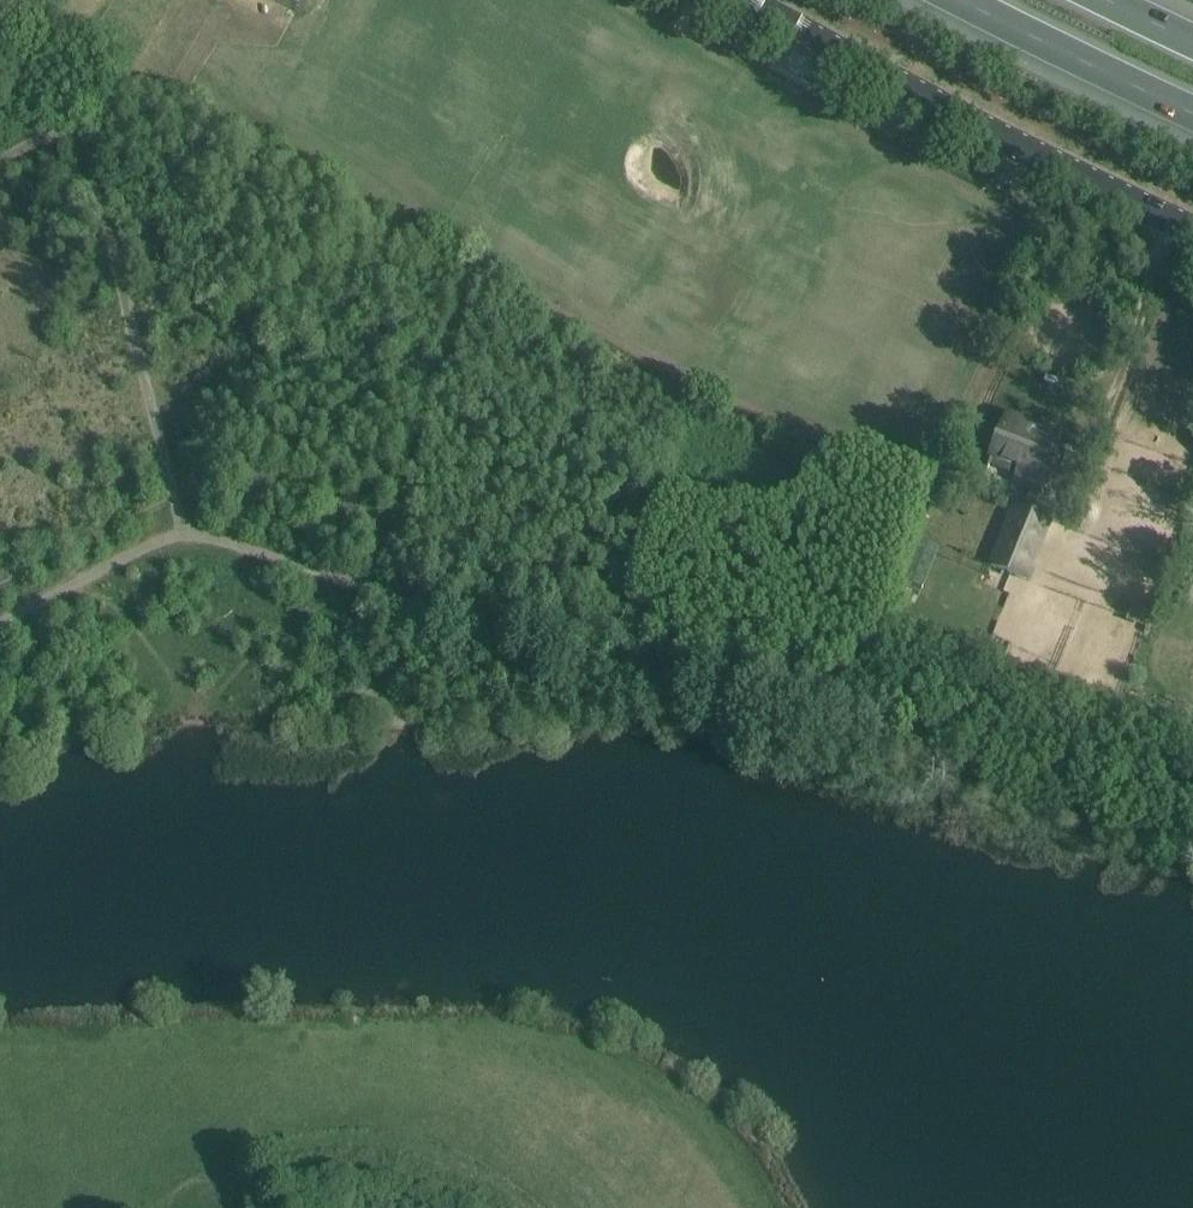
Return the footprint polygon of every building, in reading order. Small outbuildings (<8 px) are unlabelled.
[(1007,419),(998,441),(992,458),(1019,469),(1015,479),(1037,488),(1057,439),(1007,419)] [(1167,508),(1187,515),(1192,497),(1192,484),(1177,479),(1173,490),(1167,508)] [(991,566),(1019,577),(1026,580),(1050,520),(1016,506),(991,566)]
